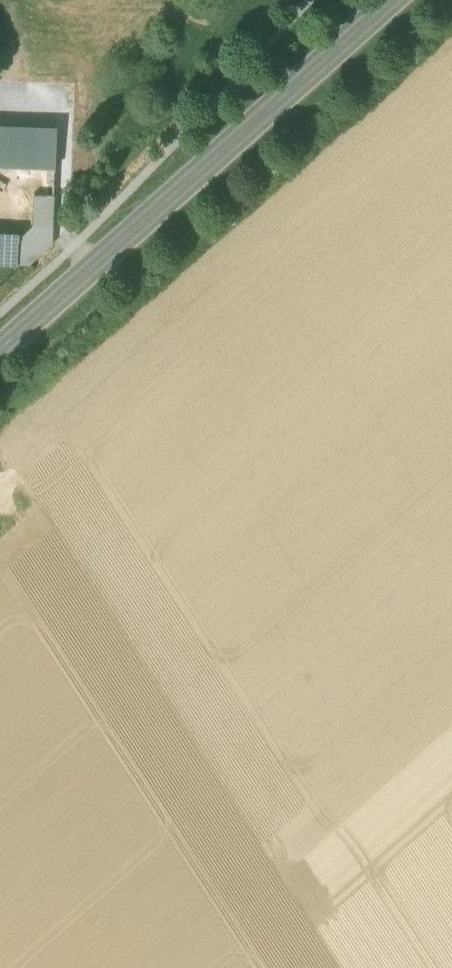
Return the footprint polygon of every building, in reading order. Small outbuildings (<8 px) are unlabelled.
[(65,128),(79,129),(80,106),(66,105),(65,128)] [(52,226),(53,197),(33,196),(32,226),(52,226)] [(32,226),(19,239),(17,239),(17,264),(28,265),(51,244),(52,226),(32,226)] [(17,264),(17,239),(19,239),(19,237),(0,236),(0,264),(17,264)]
